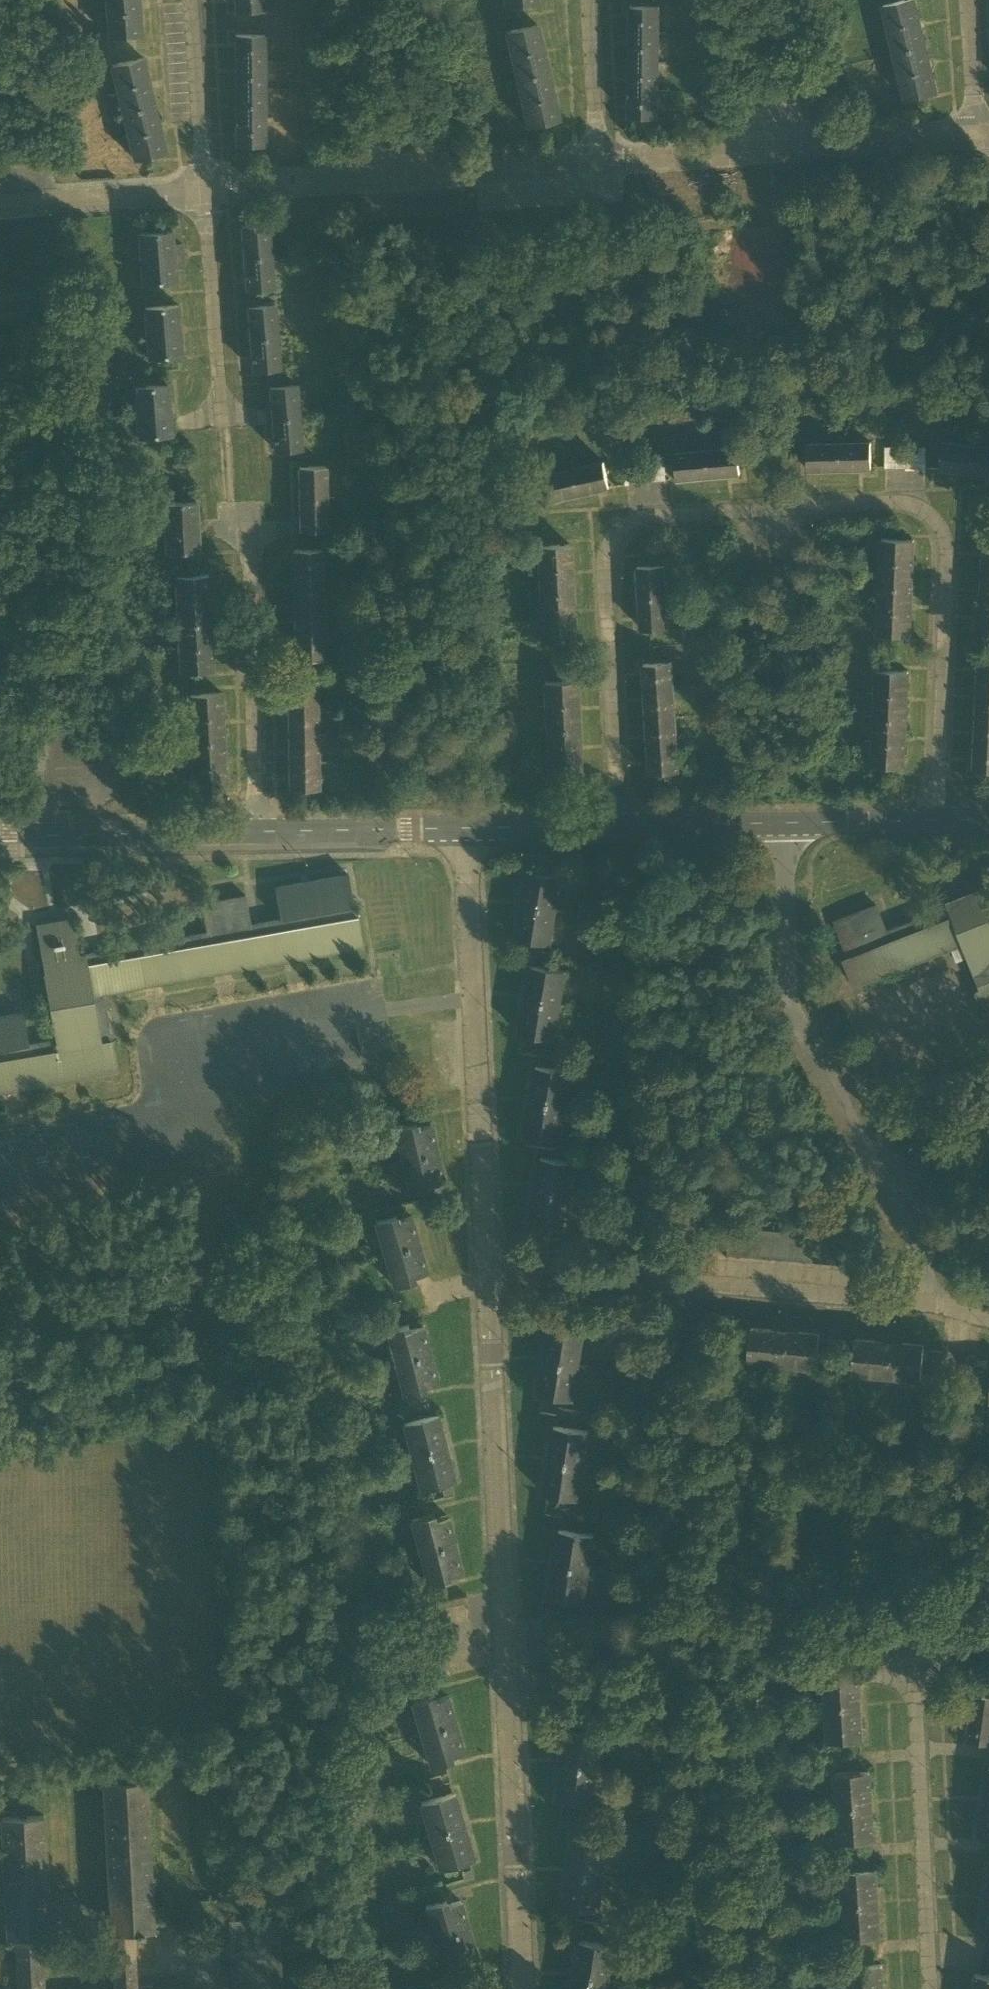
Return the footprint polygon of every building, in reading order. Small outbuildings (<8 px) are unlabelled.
[(140,0),(97,0),(99,38),(142,36),(140,0)] [(263,0),(225,0),(225,18),(262,19),(263,0)] [(935,95),(916,4),(876,12),(895,103),(935,95)] [(660,120),(660,8),(621,8),(621,120),(660,120)] [(558,120),(539,28),(499,37),(517,128),(558,120)] [(264,150),(264,39),(226,39),(226,151),(264,150)] [(162,150),(143,59),(103,67),(122,159),(162,150)] [(233,218),(236,286),(271,284),(268,217),(233,218)] [(165,226),(130,227),(132,281),(170,279),(169,264),(184,263),(182,241),(165,241),(165,226)] [(177,300),(135,302),(138,355),(180,353),(177,300)] [(272,366),(270,300),(240,301),(243,367),(272,366)] [(168,380),(128,381),(130,434),(170,432),(168,380)] [(295,446),(292,380),(261,381),(264,447),(295,446)] [(862,436),(798,438),(799,468),(863,466),(862,436)] [(925,465),(925,447),(884,446),(883,464),(925,465)] [(665,449),(665,460),(704,458),(704,448),(665,449)] [(932,449),(930,466),(988,474),(988,457),(932,449)] [(534,470),(540,499),(600,486),(594,457),(534,470)] [(730,457),(662,461),(663,476),(731,473),(730,457)] [(321,462),(290,462),(291,527),(321,527),(321,462)] [(194,549),(192,497),(156,499),(158,550),(194,549)] [(910,535),(872,534),(870,632),(908,632),(910,535)] [(532,639),(570,638),(567,540),(529,542),(532,639)] [(317,655),(317,545),(283,545),(283,655),(317,655)] [(630,562),(632,627),(667,625),(665,560),(630,562)] [(168,572),(172,667),(206,666),(202,570),(168,572)] [(673,769),(670,661),(636,662),(640,770),(673,769)] [(864,763),(900,764),(902,667),(866,666),(864,763)] [(280,787),(314,786),(311,674),(277,675),(280,787)] [(577,766),(573,677),(537,678),(540,768),(577,766)] [(226,786),(223,689),(184,690),(188,787),(226,786)] [(547,942),(558,874),(519,868),(508,936),(547,942)] [(947,903),(948,907),(886,931),(876,905),(835,921),(849,957),(843,960),(853,985),(962,943),(980,990),(975,992),(983,1012),(988,1009),(988,887),(947,903)] [(0,1050),(0,1091),(114,1071),(115,1072),(118,1071),(112,1041),(103,1043),(94,994),(361,946),(361,948),(363,947),(356,904),(354,904),(354,906),(251,924),(246,893),(244,894),(244,895),(203,902),(209,932),(79,955),(72,919),(37,925),(46,975),(45,975),(57,1040),(0,1050)] [(524,962),(513,1031),(553,1038),(564,969),(524,962)] [(528,1063),(518,1131),(557,1137),(568,1069),(528,1063)] [(439,1185),(425,1117),(388,1124),(402,1192),(439,1185)] [(555,1227),(563,1157),(532,1153),(524,1223),(555,1227)] [(390,1210),(367,1217),(387,1284),(428,1272),(410,1212),(392,1218),(390,1210)] [(848,1236),(730,1226),(728,1253),(845,1263),(848,1236)] [(418,1318),(380,1327),(396,1393),(435,1383),(418,1318)] [(543,1322),(532,1392),(571,1398),(582,1329),(543,1322)] [(742,1326),(742,1364),(815,1363),(815,1325),(742,1326)] [(845,1376),(922,1376),(922,1337),(845,1337),(845,1376)] [(397,1417),(411,1488),(450,1481),(436,1409),(397,1417)] [(577,1497),(587,1428),(547,1422),(537,1492),(577,1497)] [(416,1580),(460,1572),(449,1508),(405,1516),(416,1580)] [(552,1526),(543,1596),(583,1601),(592,1531),(552,1526)] [(816,1666),(820,1739),(860,1737),(856,1663),(816,1666)] [(445,1686),(404,1698),(423,1764),(464,1751),(445,1686)] [(988,1740),(988,1690),(968,1686),(959,1734),(988,1740)] [(561,1725),(552,1794),(586,1798),(595,1729),(561,1725)] [(973,1833),(988,1834),(988,1764),(980,1764),(973,1833)] [(832,1839),(869,1838),(867,1767),(830,1768),(832,1839)] [(151,1985),(138,1985),(135,1932),(154,1931),(146,1780),(104,1783),(114,1988),(151,1988),(151,1985)] [(452,1787),(412,1798),(430,1868),(471,1857),(452,1787)] [(43,1936),(50,1936),(44,1816),(1,1818),(7,1938),(15,1938),(17,1988),(46,1988),(43,1936)] [(567,1834),(555,1901),(594,1908),(607,1841),(567,1834)] [(838,1937),(877,1935),(873,1864),(834,1866),(838,1937)] [(984,1866),(972,1934),(988,1937),(988,1866),(984,1866)] [(467,1946),(456,1893),(420,1901),(431,1953),(467,1946)] [(567,1936),(567,1988),(605,1988),(605,1937),(567,1936)] [(840,1962),(842,1988),(882,1988),(881,1960),(840,1962)] [(969,1972),(968,1988),(988,1988),(988,1973),(969,1972)]
